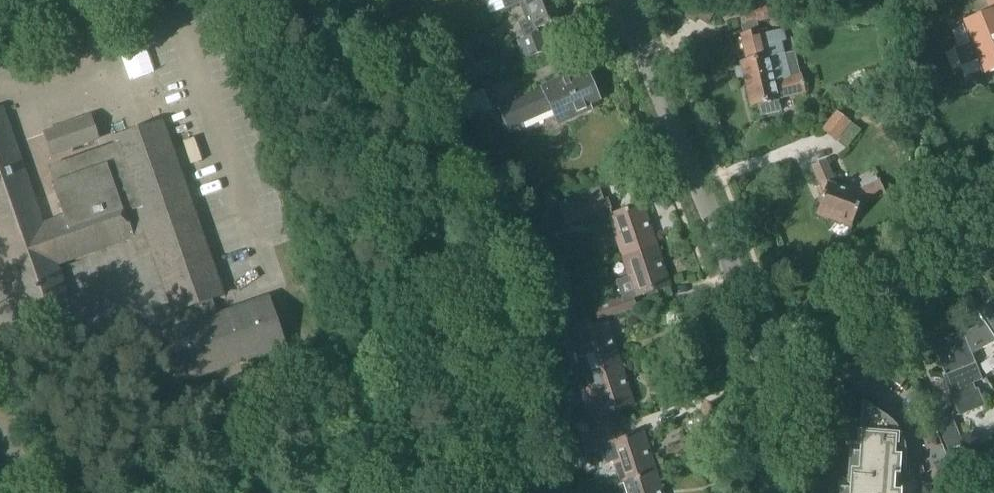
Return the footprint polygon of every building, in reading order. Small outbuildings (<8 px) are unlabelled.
[(505,9),(519,4),(528,0),(501,0),(505,9)] [(518,41),(522,51),(525,59),(547,51),(540,32),(538,33),(536,29),(561,19),(562,19),(555,0),(528,0),(519,4),(526,22),(518,25),(523,39),(518,41)] [(993,69),(993,0),(986,0),(991,11),(962,23),(970,44),(954,50),(961,67),(975,61),(981,74),(986,72),(993,69)] [(745,26),(777,18),(774,2),(742,10),(745,26)] [(745,35),(741,36),(747,62),(741,63),(746,84),(751,106),(758,104),(759,104),(761,116),(781,111),(778,100),(779,100),(779,99),(805,92),(801,75),(790,78),(785,54),(785,53),(784,53),(781,42),(785,41),(782,30),(767,34),(766,29),(745,35)] [(599,100),(587,74),(572,81),(570,77),(560,81),(562,85),(501,111),(510,132),(522,127),(520,122),(552,109),(556,118),(570,113),(572,117),(590,109),(588,105),(599,100)] [(1,112),(3,111),(2,110),(0,111),(0,243),(24,313),(23,314),(23,315),(68,299),(68,298),(66,299),(54,265),(130,238),(131,240),(132,239),(136,252),(152,247),(174,311),(173,312),(173,313),(187,308),(193,325),(165,335),(164,334),(163,334),(180,384),(182,383),(181,382),(283,347),(283,348),(284,348),(267,298),(266,298),(266,300),(215,317),(210,300),(223,296),(223,295),(221,295),(207,253),(162,125),(163,124),(163,123),(113,141),(113,142),(114,141),(116,145),(49,169),(55,185),(53,186),(64,219),(41,227),(1,112)] [(836,137),(849,121),(839,112),(825,129),(836,137)] [(45,134),(52,155),(97,139),(90,118),(45,134)] [(848,147),(861,130),(853,124),(839,140),(848,147)] [(852,193),(837,188),(825,161),(812,166),(824,193),(816,214),(852,226),(859,206),(886,194),(880,181),(878,182),(876,178),(862,184),(864,188),(852,193)] [(624,256),(655,246),(641,206),(612,216),(610,211),(612,211),(608,199),(562,215),(566,226),(583,220),(586,226),(585,226),(585,227),(613,225),(624,256)] [(598,307),(594,309),(596,316),(597,320),(602,319),(613,315),(636,308),(636,306),(633,298),(642,295),(668,286),(655,246),(624,256),(631,277),(622,280),(617,282),(620,291),(623,300),(600,307),(598,307)] [(972,355),(987,347),(993,342),(993,301),(977,312),(984,323),(964,334),(972,355)] [(592,327),(591,323),(587,320),(575,324),(574,328),(588,373),(618,363),(605,323),(592,327)] [(982,380),(972,355),(964,334),(962,332),(932,344),(960,415),(984,405),(977,389),(975,390),(972,384),(982,380)] [(597,430),(619,424),(614,408),(631,403),(618,363),(588,373),(592,387),(582,390),(594,429),(597,428),(597,430)] [(900,387),(908,376),(896,367),(888,378),(900,387)] [(886,418),(873,409),(872,410),(876,412),(872,418),(862,418),(862,416),(861,416),(858,459),(852,459),(852,457),(851,457),(848,492),(901,492),(894,492),(895,476),(899,476),(900,458),(906,459),(905,449),(903,440),(899,431),(893,424),(890,420),(886,418)] [(948,451),(963,445),(952,417),(937,423),(948,451)] [(597,430),(579,436),(584,451),(600,446),(605,464),(615,461),(622,484),(623,483),(654,474),(641,433),(624,439),(619,424),(597,430)] [(654,474),(618,485),(621,492),(660,492),(654,474)]
